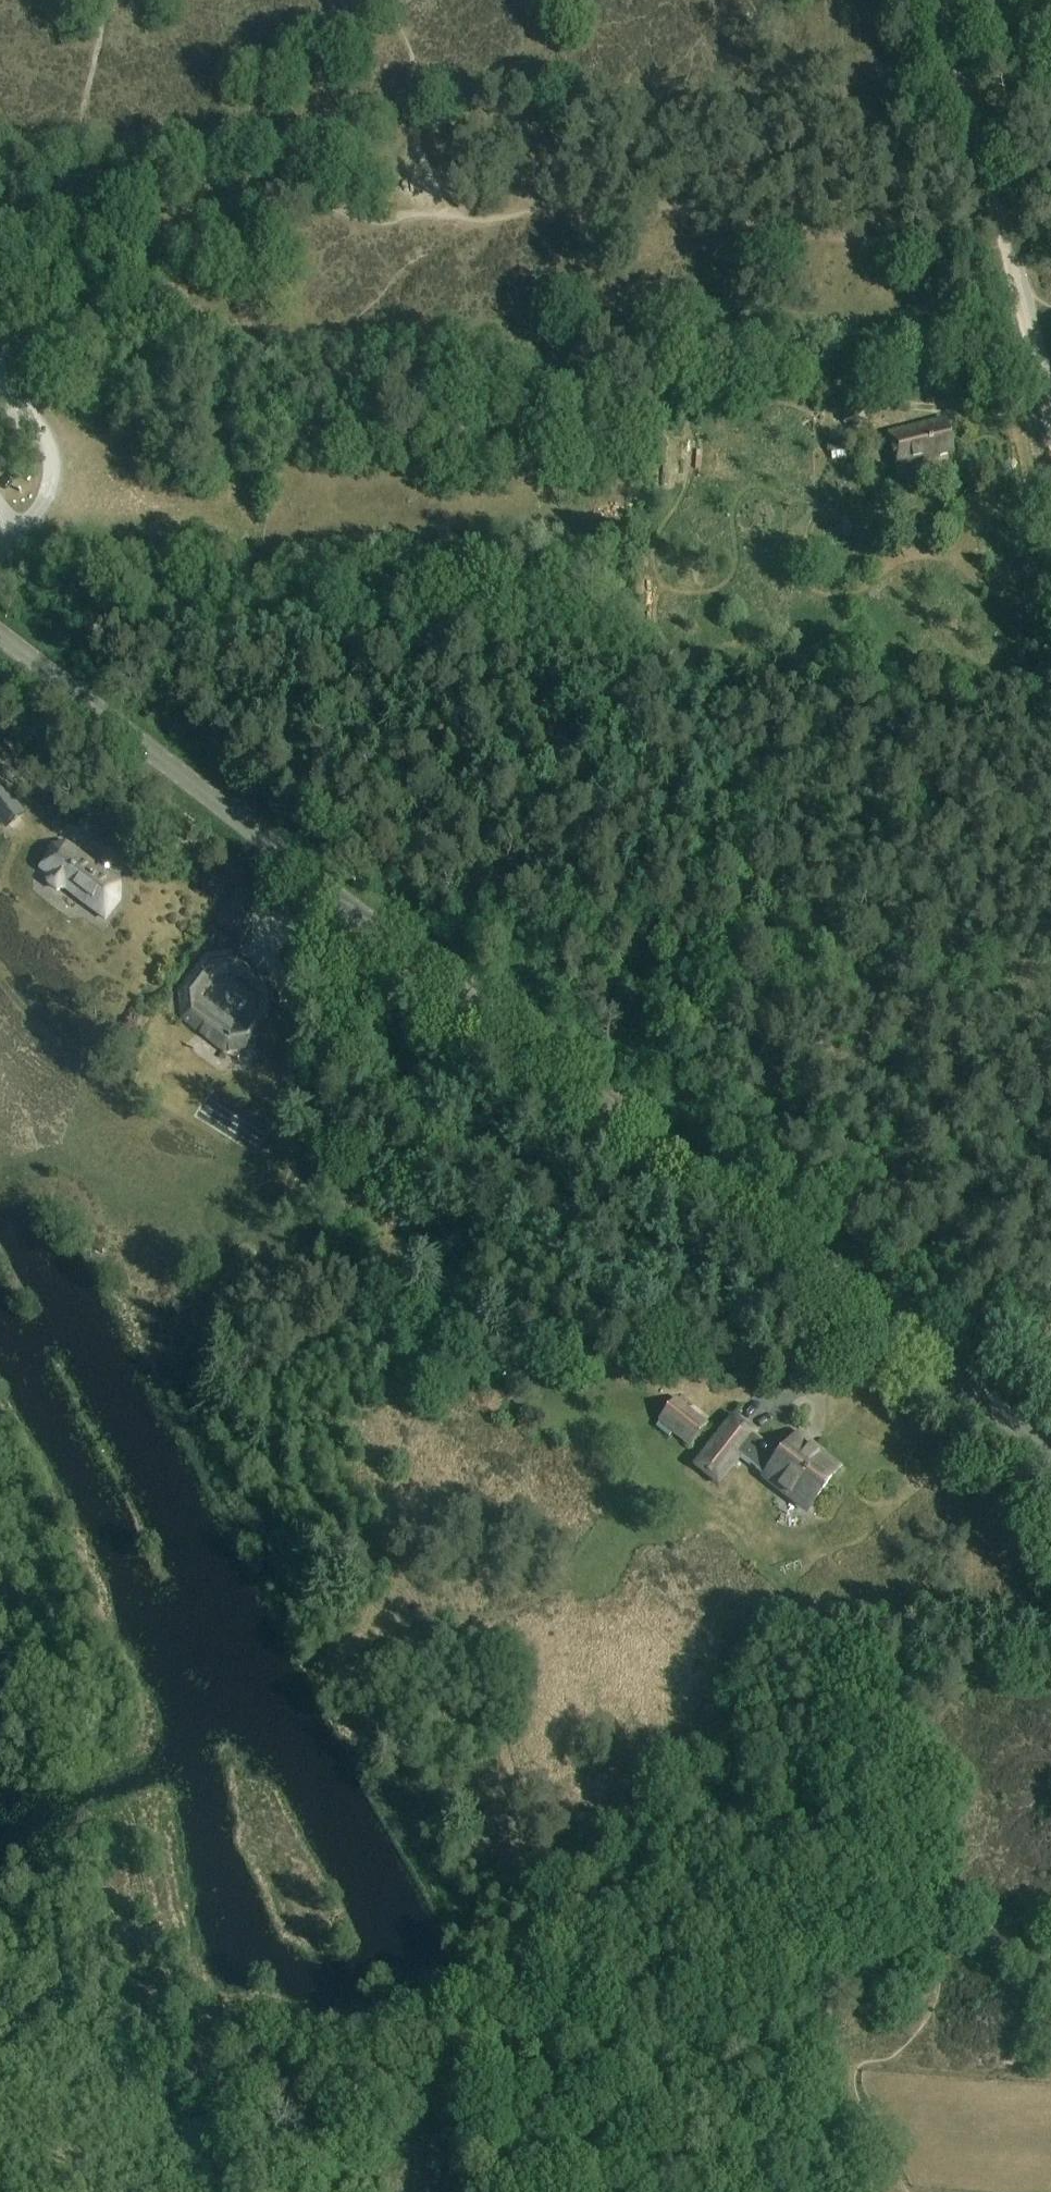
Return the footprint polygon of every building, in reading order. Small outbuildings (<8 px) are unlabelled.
[(953,453),(945,421),(887,435),(898,477),(925,471),(924,466),(935,463),(934,458),(953,453)] [(879,535),(864,537),(866,552),(881,550),(879,535)] [(6,832),(27,816),(0,782),(0,825),(6,832)] [(65,843),(59,845),(55,842),(35,866),(43,874),(43,885),(51,892),(63,889),(101,917),(114,901),(115,881),(65,843)] [(217,922),(238,937),(260,906),(239,891),(217,922)] [(207,953),(178,990),(182,1018),(221,1049),(251,1045),(276,1012),(272,983),(231,950),(207,953)] [(675,1400),(657,1422),(691,1449),(709,1424),(675,1400)] [(719,1484),(739,1457),(809,1512),(841,1471),(817,1453),(813,1457),(798,1445),(802,1440),(795,1434),(779,1455),(732,1418),(695,1465),(719,1484)]
